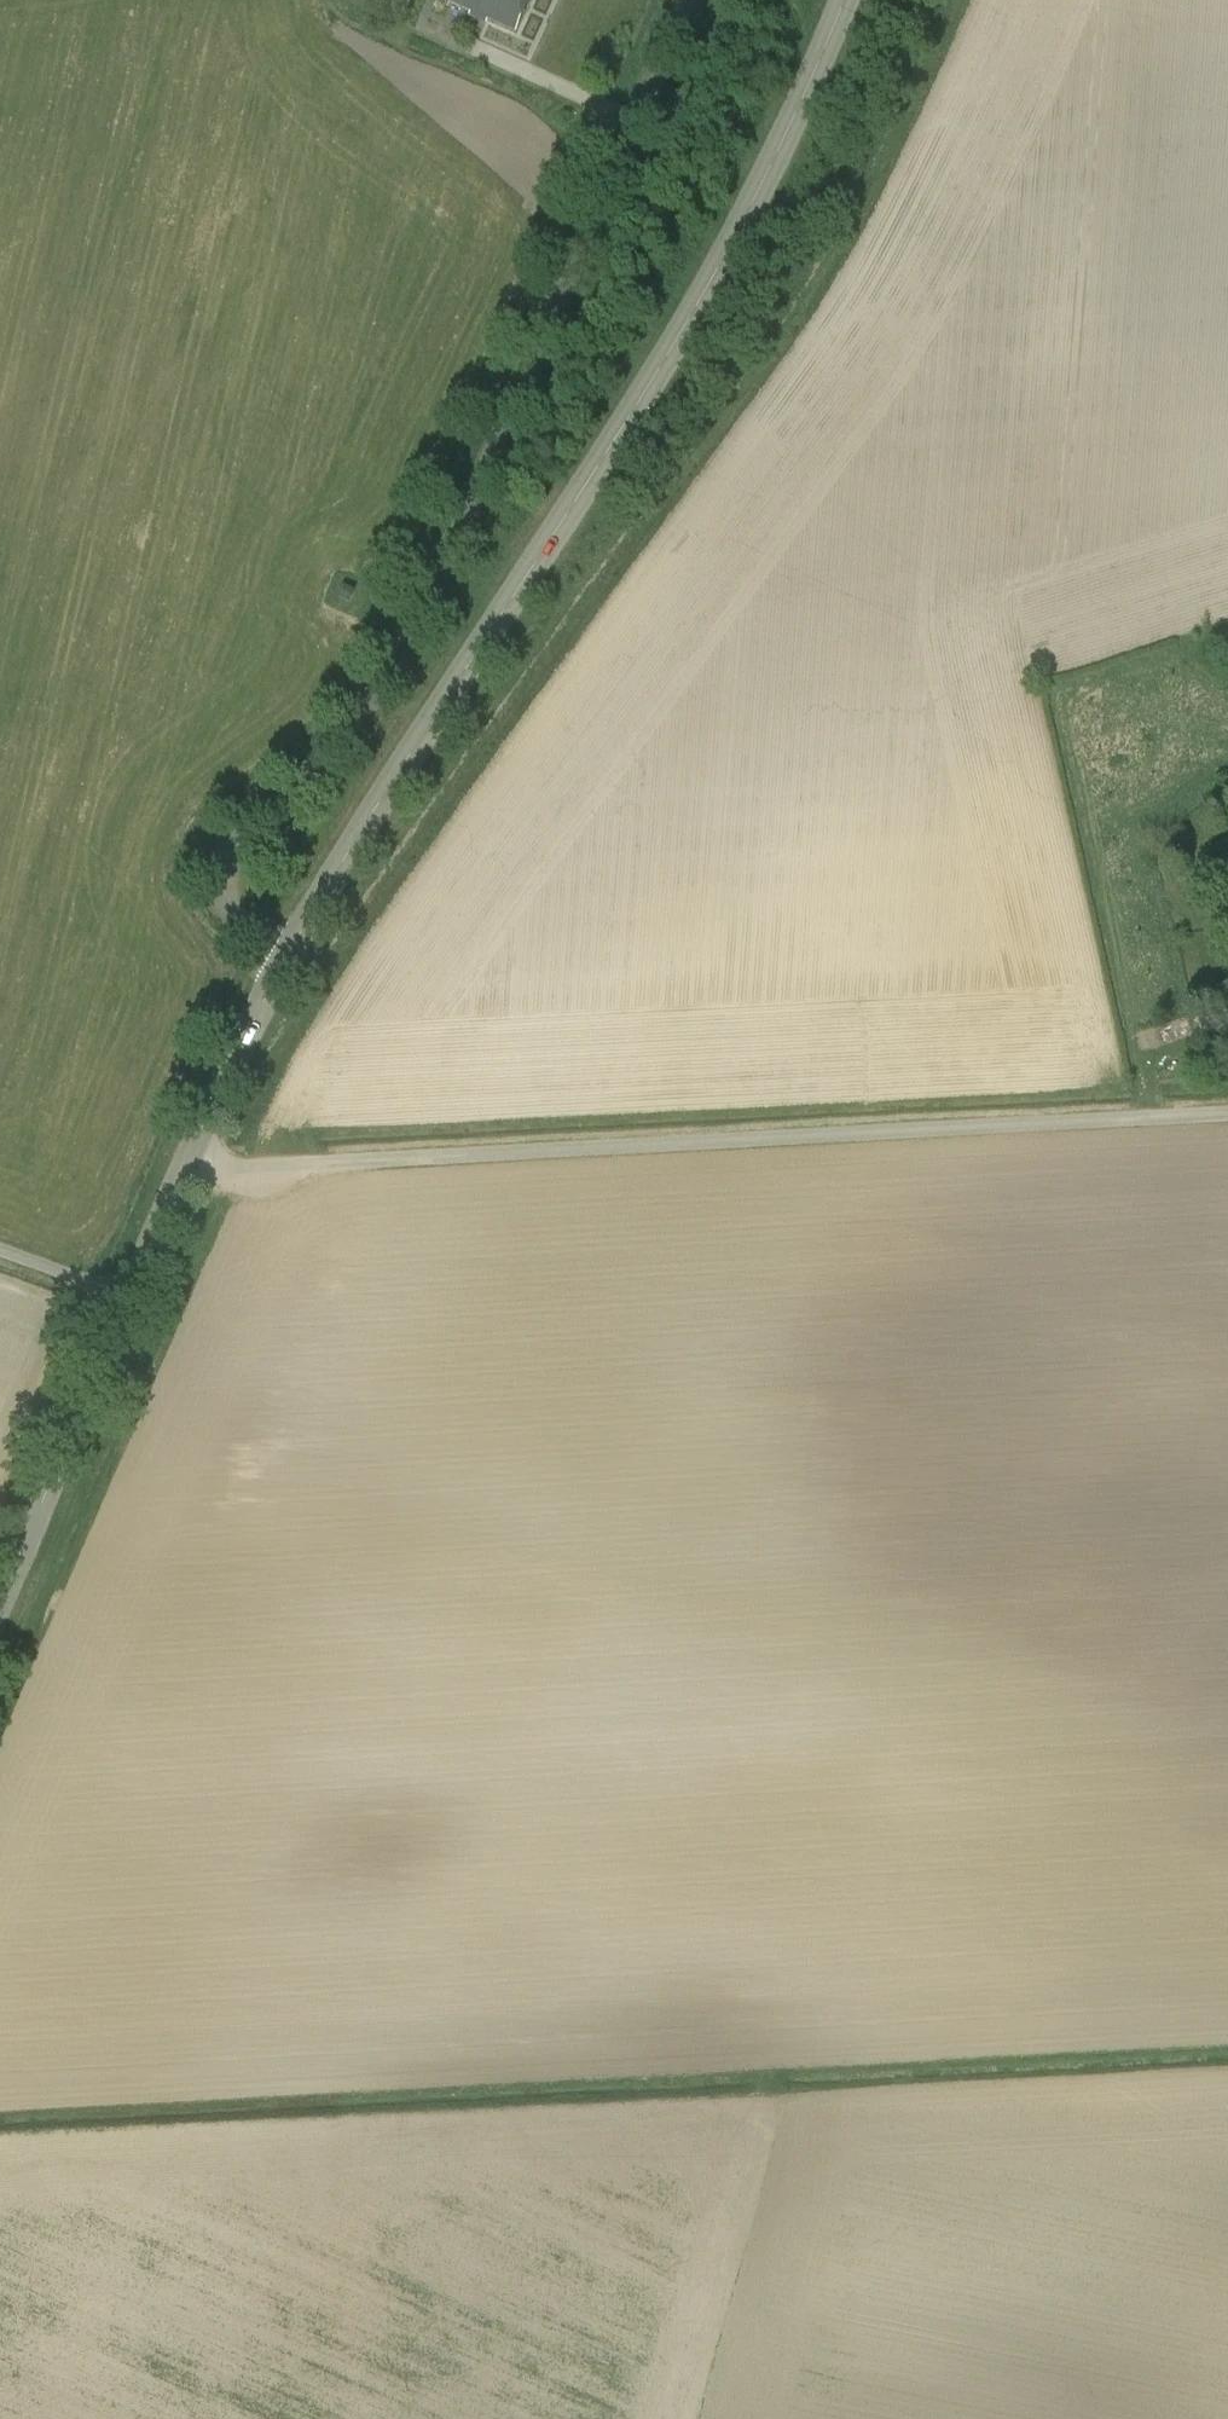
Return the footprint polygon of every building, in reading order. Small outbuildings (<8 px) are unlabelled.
[(446,1),(517,33),(531,0),(446,0),(446,1)] [(337,601),(350,606),(355,593),(344,587),(337,601)]
